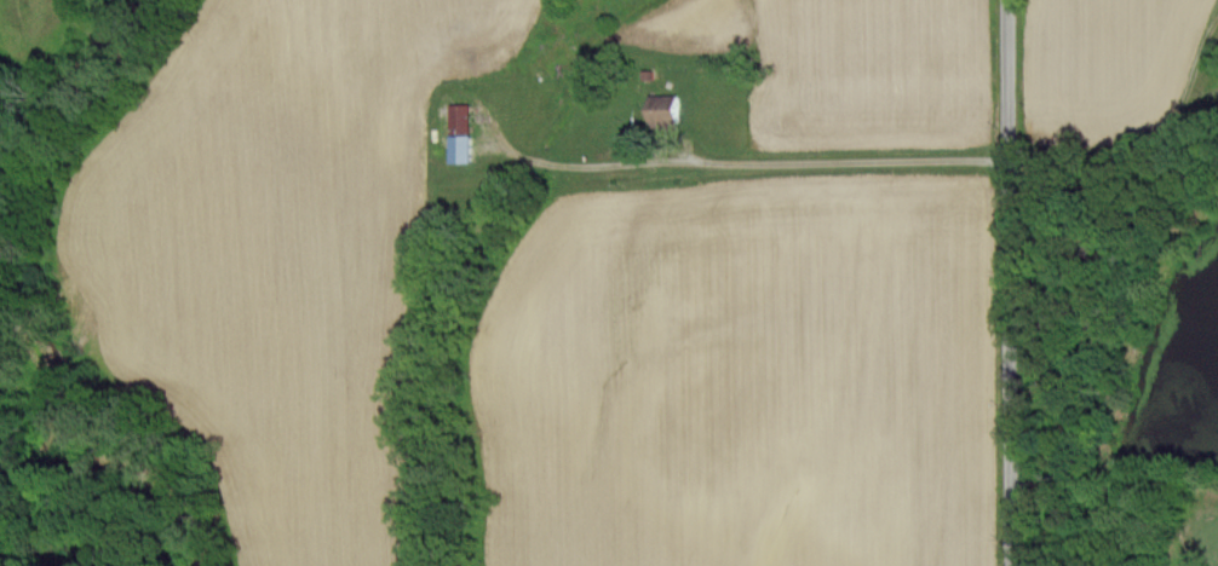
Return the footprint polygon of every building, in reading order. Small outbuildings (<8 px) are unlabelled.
[(644,121),(677,120),(676,92),(643,93),(644,121)] [(447,160),(467,160),(466,102),(446,102),(447,160)]
